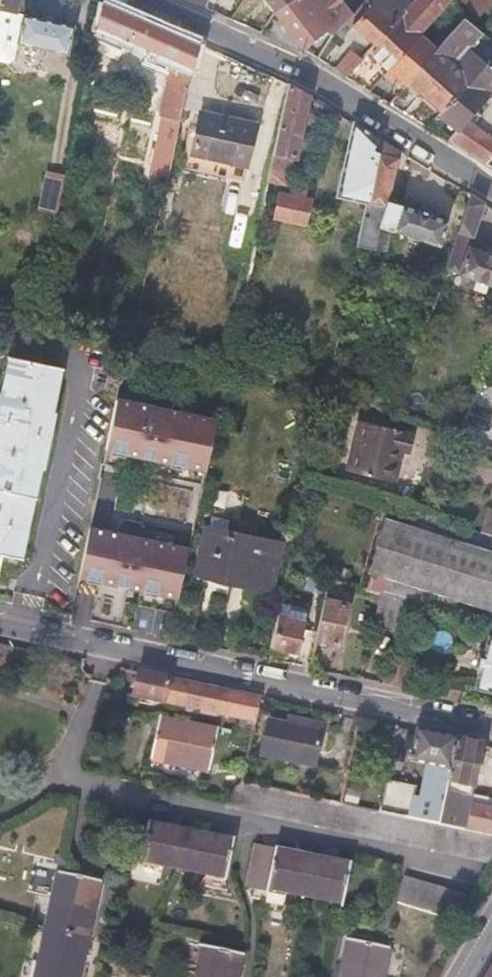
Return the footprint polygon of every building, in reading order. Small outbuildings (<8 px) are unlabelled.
[(0,6),(0,61),(8,63),(14,59),(17,44),(67,55),(74,26),(15,13),(16,6),(13,5),(14,0),(1,0),(0,6)] [(208,0),(202,0),(198,6),(205,9),(208,0)] [(273,14),(289,1),(289,0),(263,0),(273,14)] [(341,0),(290,0),(289,1),(273,14),(288,33),(300,50),(325,31),(332,35),(347,20),(351,15),(341,0)] [(347,20),(374,43),(411,3),(407,0),(363,0),(351,15),(347,20)] [(398,17),(418,35),(450,0),(413,0),(411,3),(398,17)] [(469,9),(471,6),(481,14),(491,3),(491,0),(460,0),(469,9)] [(193,58),(196,43),(103,3),(97,29),(174,62),(167,95),(183,100),(186,85),(193,58)] [(462,18),(471,25),(481,14),(471,6),(469,9),(462,18)] [(368,51),(387,70),(418,35),(398,17),(374,43),(368,51)] [(472,114),(488,98),(491,93),(491,42),(471,25),(462,18),(435,49),(466,79),(450,97),(472,114)] [(435,49),(418,35),(387,70),(404,84),(435,49)] [(435,49),(404,84),(437,113),(450,97),(466,79),(435,49)] [(351,50),(336,69),(346,75),(361,59),(351,50)] [(203,91),(211,64),(193,58),(186,85),(203,91)] [(296,159),(309,96),(289,84),(273,153),(273,154),(292,158),(296,159)] [(179,119),(183,100),(167,95),(162,115),(179,119)] [(437,113),(437,114),(458,130),(472,114),(450,97),(437,113)] [(255,124),(200,111),(191,152),(246,165),(255,124)] [(177,126),(179,119),(162,115),(161,122),(177,126)] [(175,137),(177,126),(161,122),(158,133),(175,137)] [(379,138),(352,122),(336,197),(366,204),(378,153),(373,150),(374,146),(379,138)] [(486,163),(491,157),(491,137),(485,132),(467,152),(486,163)] [(166,182),(175,137),(158,133),(148,178),(166,182)] [(401,152),(379,138),(374,146),(373,150),(378,153),(398,158),(401,152)] [(191,152),(183,151),(180,165),(243,178),(246,165),(191,152)] [(389,201),(398,158),(378,153),(366,204),(356,246),(373,250),(379,226),(390,230),(439,247),(448,220),(431,215),(431,213),(415,208),(415,209),(389,201)] [(273,154),(267,181),(287,186),(292,158),(273,154)] [(47,171),(38,209),(57,215),(66,175),(47,171)] [(294,177),(290,194),(305,197),(310,181),(294,177)] [(279,192),(273,219),(306,226),(312,199),(305,197),(290,194),(279,192)] [(469,193),(450,250),(445,269),(476,280),(473,288),(484,293),(487,284),(491,286),(491,254),(469,246),(484,203),(469,193)] [(390,230),(379,226),(373,250),(387,252),(390,230)] [(1,554),(21,558),(41,467),(42,468),(54,413),(51,412),(61,369),(8,357),(0,394),(0,556),(1,554)] [(335,394),(325,392),(320,413),(330,416),(335,394)] [(209,467),(217,411),(115,396),(107,452),(209,467)] [(414,434),(358,420),(345,470),(394,482),(399,460),(395,458),(397,450),(409,452),(414,434)] [(491,551),(491,536),(480,532),(382,501),(378,516),(384,517),(491,551)] [(488,508),(480,532),(491,536),(491,509),(488,508)] [(195,573),(269,589),(279,545),(226,533),(229,520),(210,516),(207,529),(205,528),(195,573)] [(491,607),(491,551),(384,517),(367,573),(386,578),(381,593),(411,601),(412,601),(454,612),(457,600),(491,611),(491,607)] [(126,551),(87,544),(74,606),(152,623),(158,598),(117,588),(126,551)] [(328,580),(324,598),(349,604),(353,586),(328,580)] [(404,631),(411,601),(381,593),(380,593),(372,623),(404,631)] [(324,598),(315,637),(341,643),(349,604),(324,598)] [(278,607),(270,646),(298,652),(307,613),(278,607)] [(491,695),(491,635),(488,634),(484,648),(479,646),(474,665),(479,667),(473,690),(491,695)] [(419,662),(398,658),(397,662),(393,685),(413,689),(419,662)] [(382,683),(393,685),(397,662),(387,660),(382,683)] [(187,683),(138,673),(133,696),(182,707),(187,683)] [(449,681),(446,697),(464,701),(467,685),(449,681)] [(206,687),(187,683),(182,707),(219,715),(222,703),(204,699),(206,687)] [(222,703),(219,715),(256,722),(261,699),(206,687),(204,699),(222,703)] [(289,716),(288,724),(322,731),(323,724),(289,716)] [(181,733),(183,723),(159,718),(157,728),(181,733)] [(288,724),(269,720),(261,756),(314,767),(322,731),(288,724)] [(210,768),(218,730),(183,723),(181,733),(157,728),(150,761),(177,766),(178,761),(210,768)] [(385,783),(379,814),(439,826),(457,740),(418,732),(411,763),(427,767),(421,800),(414,799),(416,789),(385,783)] [(457,740),(439,826),(491,837),(491,800),(483,798),(485,787),(473,785),(481,745),(457,740)] [(491,857),(491,837),(439,826),(379,814),(340,805),(242,785),(239,785),(227,804),(490,860),(491,857)] [(173,826),(148,822),(139,863),(183,872),(191,835),(172,831),(173,826)] [(173,826),(172,831),(191,835),(192,830),(173,826)] [(192,830),(191,835),(209,839),(210,834),(192,830)] [(226,881),(235,840),(210,834),(209,839),(191,835),(183,872),(226,881)] [(304,898),(311,860),(294,857),(295,851),(274,847),(273,852),(265,889),(304,898)] [(248,884),(265,889),(273,852),(258,848),(248,884)] [(329,864),(311,860),(304,898),(342,906),(351,863),(330,859),(329,864)] [(50,932),(87,941),(95,906),(85,904),(91,879),(58,872),(52,899),(57,900),(50,932)] [(452,919),(467,896),(405,877),(397,903),(452,919)] [(100,882),(91,879),(85,904),(95,906),(100,882)] [(87,941),(50,932),(43,964),(38,963),(35,976),(68,976),(70,972),(79,974),(87,941)] [(382,974),(386,975),(391,950),(345,940),(338,976),(381,976),(382,974)] [(234,974),(239,975),(244,955),(200,946),(194,976),(233,976),(234,974)]
